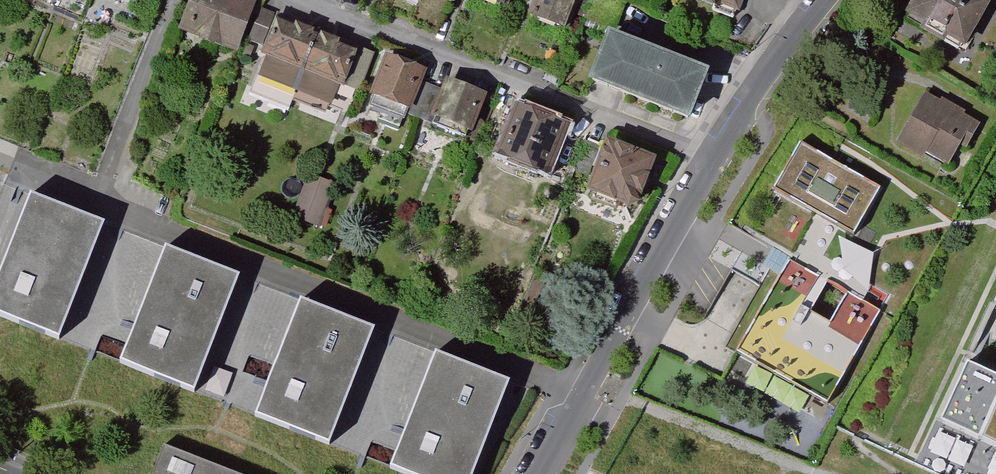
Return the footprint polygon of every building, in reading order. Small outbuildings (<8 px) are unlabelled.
[(254,0),(191,0),(178,34),(237,57),(259,2),(254,0)] [(511,11),(515,0),(482,0),(511,11)] [(535,21),(572,33),(583,0),(542,0),(535,21)] [(752,0),(699,0),(745,18),(752,0)] [(990,1),(989,0),(910,0),(903,13),(920,23),(917,29),(942,43),(945,38),(963,48),(990,1)] [(437,38),(448,10),(430,3),(419,31),(437,38)] [(376,55),(263,10),(250,43),(264,49),(261,56),(267,58),(251,97),(290,112),(305,73),(360,95),(376,55)] [(717,77),(614,37),(593,88),(696,129),(717,77)] [(430,74),(387,57),(371,99),(375,100),(371,110),(407,124),(409,118),(469,141),(470,136),(475,138),(491,98),(448,82),(444,92),(426,85),(430,74)] [(924,92),(895,144),(923,160),(926,154),(948,167),(960,146),(966,150),(981,124),(965,115),(966,112),(942,99),(940,101),(924,92)] [(305,107),(321,113),(326,100),(310,93),(305,107)] [(552,183),(573,130),(520,110),(499,163),(552,183)] [(804,139),(779,186),(860,230),(886,184),(804,139)] [(662,165),(611,144),(590,198),(631,214),(634,217),(648,211),(646,207),(662,165)] [(327,183),(335,163),(323,158),(315,179),(327,183)] [(9,165),(0,161),(0,186),(9,165)] [(325,209),(331,191),(312,185),(306,203),(325,209)] [(125,231),(47,201),(2,321),(80,350),(125,231)] [(243,279),(167,250),(120,370),(196,399),(243,279)] [(791,258),(740,350),(829,399),(880,307),(791,258)] [(380,332),(304,302),(257,422),(333,452),(380,332)] [(439,355),(392,473),(480,473),(514,385),(439,355)] [(989,372),(962,430),(995,446),(995,375),(989,372)] [(168,447),(157,473),(235,473),(168,447)]
